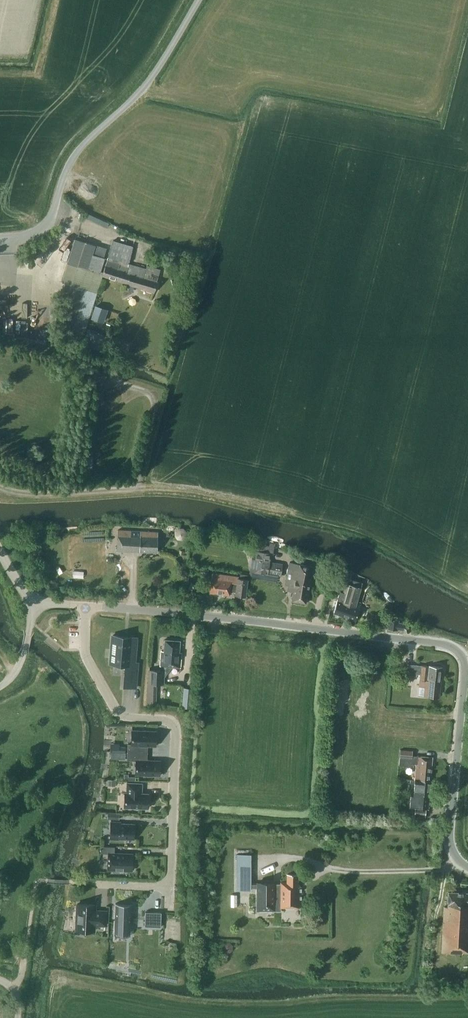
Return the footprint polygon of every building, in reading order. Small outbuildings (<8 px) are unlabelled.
[(82,341),(102,276),(124,283),(127,272),(126,272),(133,246),(113,240),(107,259),(103,272),(100,271),(104,258),(103,258),(106,249),(74,239),(67,263),(61,282),(70,285),(59,320),(69,337),(82,341)] [(124,283),(154,293),(157,281),(160,269),(147,265),(146,268),(130,264),(127,272),(124,283)] [(107,308),(96,305),(92,317),(103,321),(107,308)] [(184,528),(179,527),(175,531),(174,535),(177,540),(182,541),(186,537),(187,532),(184,528)] [(157,552),(158,532),(117,530),(117,550),(157,552)] [(258,544),(244,542),(244,543),(243,542),(239,541),(236,543),(235,547),(238,550),(242,551),(245,549),(246,546),(257,548),(258,544)] [(280,576),(282,564),(268,562),(269,553),(253,550),(250,570),(254,571),(254,572),(280,576)] [(306,603),(312,566),(289,562),(286,577),(285,585),(291,586),(290,591),(293,592),(291,601),(306,603)] [(343,571),(336,569),(333,579),(340,581),(343,571)] [(245,596),(247,580),(238,578),(238,577),(212,573),(209,592),(229,595),(230,591),(235,591),(235,595),(245,596)] [(339,592),(337,602),(344,605),(345,603),(347,604),(349,598),(357,601),(361,587),(353,585),(354,580),(347,578),(346,583),(345,583),(343,592),(339,592)] [(357,601),(349,598),(347,604),(345,603),(344,605),(337,602),(336,605),(333,604),(330,612),(356,621),(357,617),(359,609),(361,605),(356,603),(357,601)] [(397,630),(403,630),(404,623),(398,623),(398,620),(388,619),(387,629),(397,630)] [(113,635),(110,663),(125,665),(123,687),(135,688),(137,663),(135,662),(137,643),(131,643),(132,637),(113,635)] [(180,667),(181,653),(179,652),(180,641),(164,639),(163,651),(161,651),(160,666),(180,667)] [(416,674),(420,674),(418,695),(439,697),(442,667),(421,665),(417,665),(407,664),(406,675),(416,676),(416,674)] [(163,683),(164,671),(148,670),(148,683),(163,683)] [(183,688),(182,707),(191,708),(191,701),(192,691),(193,689),(192,689),(190,689),(183,688)] [(127,752),(147,753),(147,746),(155,746),(156,731),(131,730),(131,744),(127,744),(127,752)] [(411,763),(416,764),(415,779),(430,780),(432,757),(412,755),(412,751),(400,750),(399,765),(411,766),(411,763)] [(147,760),(147,753),(127,752),(127,760),(136,760),(135,775),(159,776),(160,760),(147,760)] [(425,806),(426,794),(430,795),(431,780),(430,780),(415,779),(415,780),(410,779),(410,783),(414,784),(413,793),(410,792),(409,808),(410,808),(409,812),(414,813),(414,815),(425,816),(426,806),(425,806)] [(142,783),(126,783),(126,793),(125,793),(124,807),(148,808),(148,793),(142,793),(142,783)] [(120,822),(110,822),(110,839),(120,840),(120,838),(133,839),(134,824),(120,823),(120,822)] [(100,853),(108,853),(108,869),(113,870),(113,872),(119,872),(119,870),(132,870),(132,868),(133,868),(133,862),(132,862),(132,854),(114,853),(115,846),(100,846),(100,853)] [(236,854),(236,890),(250,890),(250,887),(256,887),(256,884),(250,884),(250,854),(236,854)] [(280,881),(280,883),(280,908),(299,908),(299,907),(301,907),(300,886),(297,886),(297,873),(286,873),(286,881),(280,881)] [(256,887),(256,910),(279,910),(279,909),(280,909),(280,908),(280,883),(274,883),(256,883),(256,884),(256,887)] [(448,892),(448,901),(444,901),(441,952),(462,953),(462,951),(467,952),(467,892),(448,892)] [(131,904),(115,903),(114,932),(130,932),(131,904)] [(106,925),(106,911),(95,911),(95,905),(77,904),(77,915),(78,915),(78,928),(94,929),(94,925),(106,925)] [(161,912),(145,912),(144,926),(160,927),(161,912)] [(227,950),(234,948),(231,938),(223,940),(227,950)]
